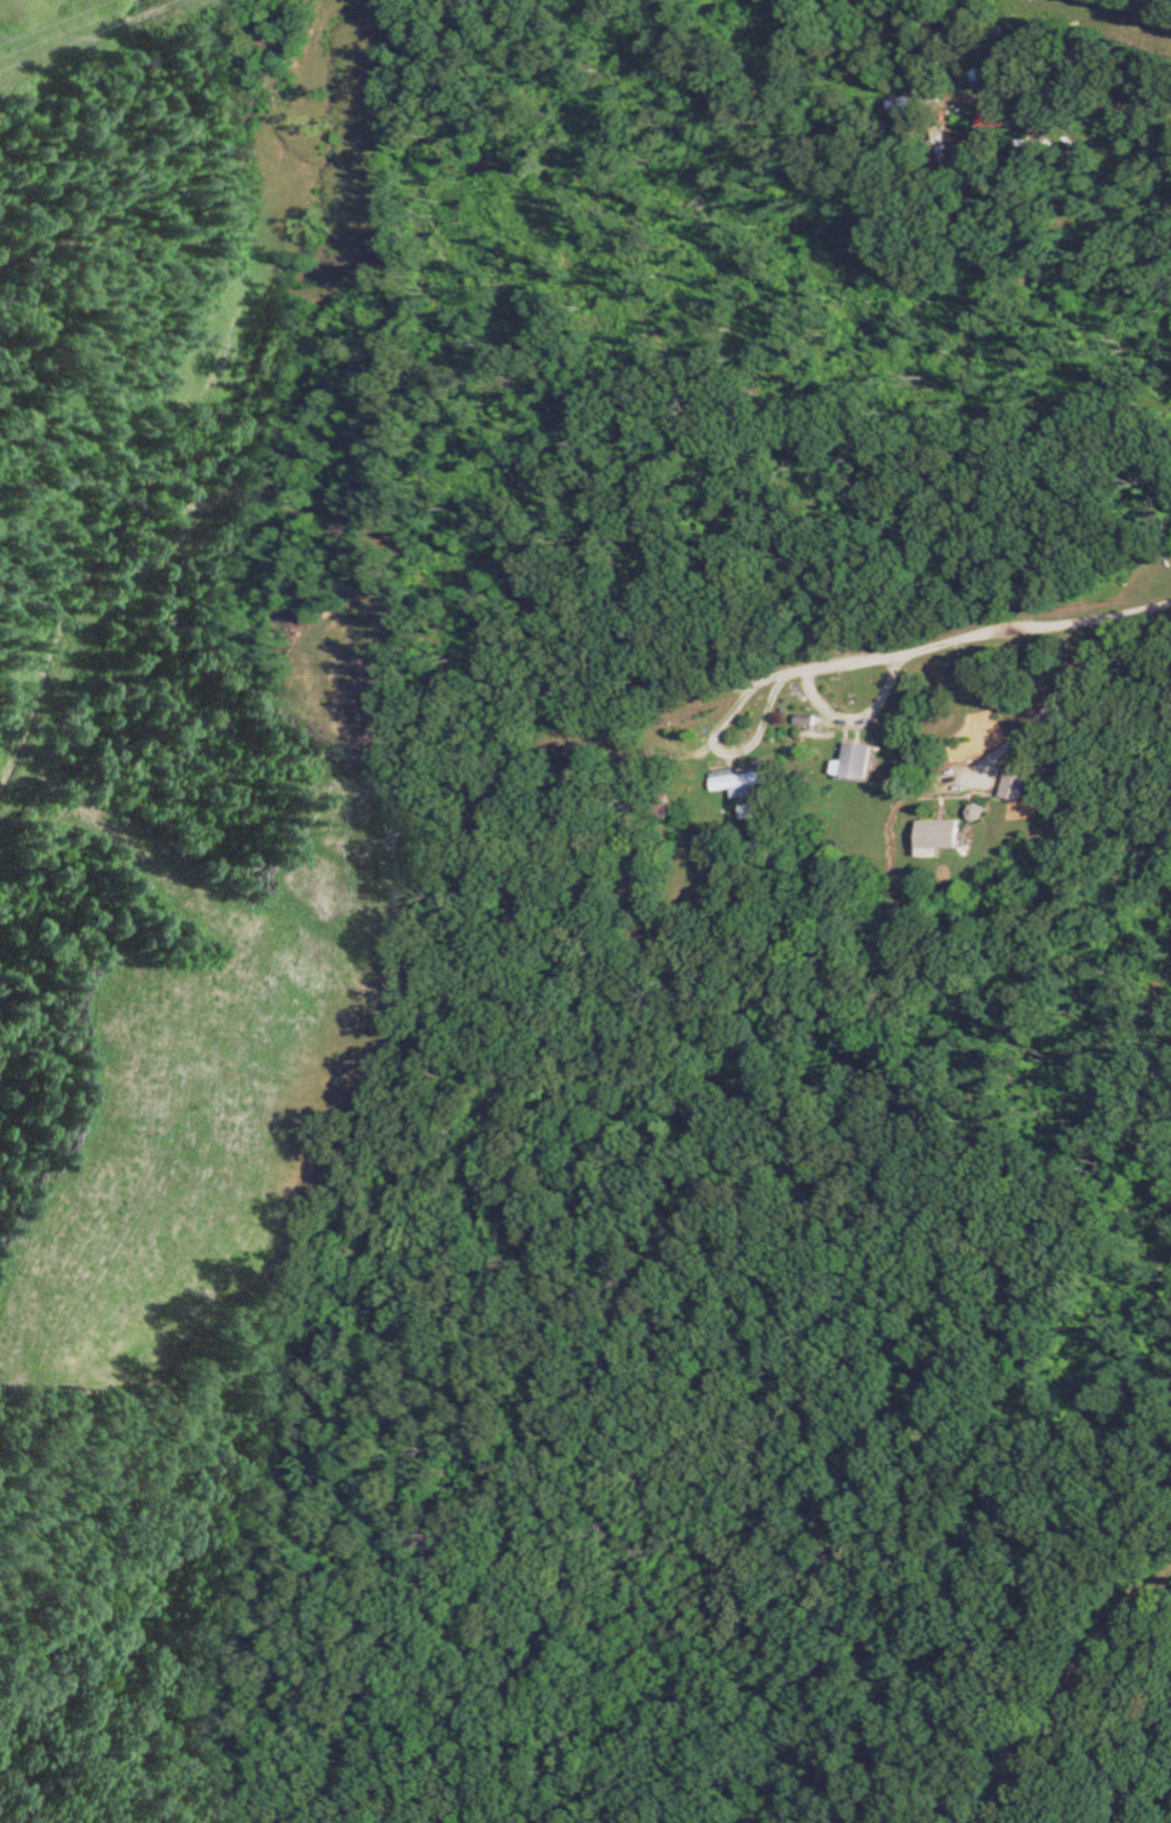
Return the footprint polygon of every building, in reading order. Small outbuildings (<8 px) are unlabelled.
[(877,743),(849,743),(849,763),(840,763),(840,777),(877,777),(877,743)] [(774,770),(714,772),(715,790),(738,789),(738,797),(763,796),(762,783),(775,782),(774,770)] [(1007,797),(1026,799),(1028,773),(1010,771),(1007,797)] [(923,848),(966,848),(966,820),(923,820),(923,848)]
